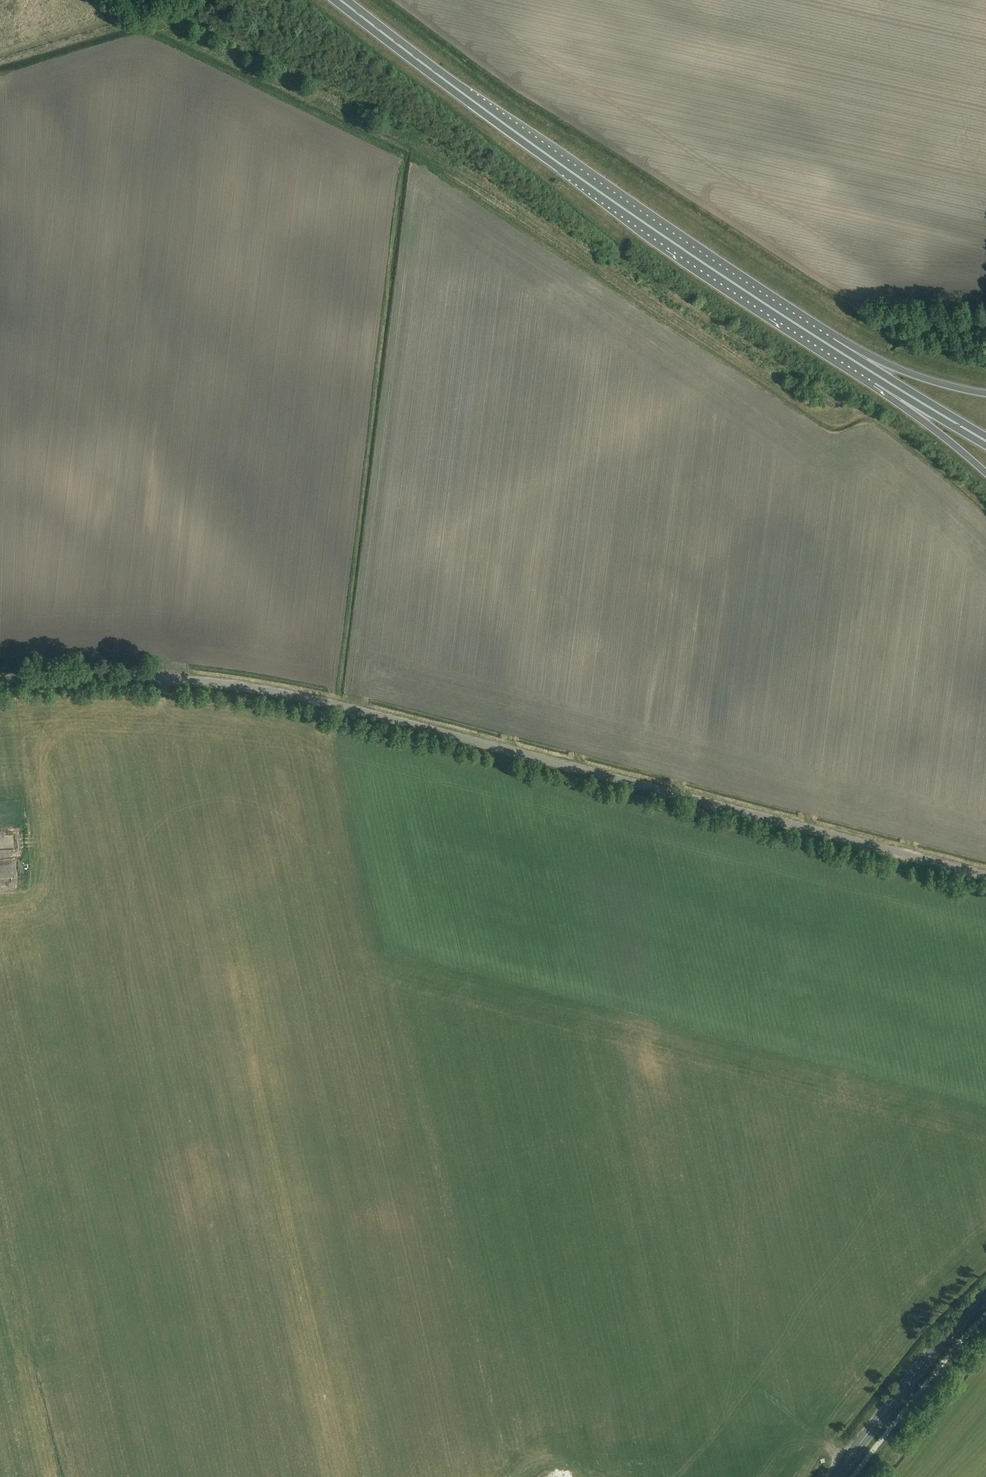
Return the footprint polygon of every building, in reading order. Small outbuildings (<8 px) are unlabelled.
[(15,840),(0,841),(0,856),(16,855),(15,840)] [(23,854),(20,862),(26,864),(29,856),(23,854)] [(7,886),(8,879),(13,881),(17,869),(5,865),(3,873),(0,873),(0,884),(7,886)]
